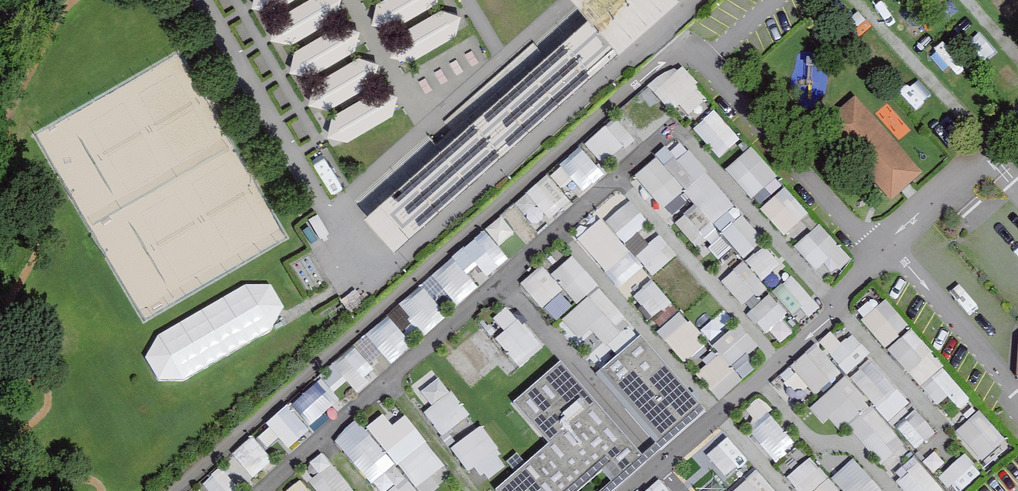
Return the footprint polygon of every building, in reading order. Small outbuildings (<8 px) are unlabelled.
[(261,9),(273,8),(287,0),(256,0),(261,9)] [(281,21),(275,30),(280,40),(292,40),(334,16),(340,5),(336,0),(317,0),(281,21)] [(588,21),(364,219),(394,253),(679,0),(611,0),(588,21)] [(382,6),(375,16),(381,26),(393,25),(435,1),(435,0),(392,0),(382,6)] [(588,21),(611,0),(570,0),(588,21)] [(443,14),(400,38),(394,48),(400,57),(411,57),(454,33),(459,22),(454,14),(443,14)] [(343,29),(300,53),(294,63),(300,73),(311,72),(354,48),(359,38),(354,29),(343,29)] [(951,45),(935,59),(955,80),(971,66),(951,45)] [(361,61),(319,85),(312,95),(318,105),(330,104),(372,80),(378,70),(372,61),(361,61)] [(688,120),(713,98),(684,63),(658,85),(688,120)] [(925,113),(941,98),(920,74),(904,89),(925,113)] [(378,93),(336,117),(330,127),(336,137),(347,136),(389,112),(395,102),(390,93),(378,93)] [(623,115),(640,138),(669,118),(652,94),(623,115)] [(921,171),(854,97),(824,124),(891,198),(921,171)] [(717,110),(697,130),(725,158),(746,138),(717,110)] [(590,147),(599,155),(607,147),(622,160),(642,139),(618,117),(590,147)] [(585,146),(555,174),(569,188),(575,183),(587,196),(610,174),(585,146)] [(730,171),(758,199),(783,175),(755,146),(730,171)] [(690,150),(670,169),(701,203),(679,223),(698,243),(740,204),(690,150)] [(666,214),(690,191),(659,159),(635,181),(666,214)] [(517,201),(526,215),(543,204),(555,221),(578,205),(557,175),(517,201)] [(789,236),(814,214),(790,187),(765,208),(789,236)] [(633,200),(610,222),(629,242),(652,220),(633,200)] [(542,206),(529,216),(538,229),(551,219),(542,206)] [(726,234),(749,258),(767,240),(743,217),(726,234)] [(628,289),(650,268),(603,219),(581,239),(628,289)] [(822,270),(833,257),(845,268),(856,255),(821,224),(798,249),(822,270)] [(460,305),(514,261),(490,231),(402,303),(428,335),(450,317),(433,296),(445,286),(460,305)] [(666,236),(641,254),(656,275),(681,257),(666,236)] [(763,279),(786,269),(775,246),(753,257),(763,279)] [(576,256),(555,273),(582,304),(602,286),(576,256)] [(727,282),(751,306),(770,286),(747,262),(727,282)] [(545,308),(567,291),(548,266),(525,284),(545,308)] [(797,277),(780,293),(806,321),(823,305),(797,277)] [(639,299),(659,319),(677,302),(657,282),(639,299)] [(284,309),(271,287),(246,286),(159,337),(146,358),(159,381),(184,381),(272,330),(284,309)] [(614,352),(640,330),(603,288),(567,319),(584,340),(595,330),(614,352)] [(755,311),(779,339),(797,323),(773,295),(755,311)] [(865,322),(892,348),(915,324),(888,298),(865,322)] [(716,303),(697,319),(716,342),(735,326),(716,303)] [(492,324),(529,364),(548,346),(511,307),(492,324)] [(681,314),(663,335),(693,362),(712,341),(681,314)] [(342,401),(416,346),(396,318),(322,373),(342,401)] [(477,388),(510,357),(481,327),(449,357),(477,388)] [(724,399),(747,380),(736,367),(761,346),(747,329),(699,368),(724,399)] [(941,405),(962,387),(914,330),(892,349),(941,405)] [(640,334),(602,367),(663,438),(701,405),(640,334)] [(806,403),(843,369),(822,346),(785,380),(806,403)] [(853,378),(897,423),(916,405),(872,359),(853,378)] [(643,455),(560,360),(513,402),(549,442),(494,490),(495,490),(602,490),(643,455)] [(663,438),(602,367),(596,373),(656,443),(663,438)] [(445,377),(426,391),(437,405),(428,412),(447,436),(474,415),(445,377)] [(846,377),(817,407),(839,429),(847,422),(892,466),(914,445),(846,377)] [(296,403),(318,430),(347,407),(325,379),(296,403)] [(762,399),(751,409),(763,423),(755,431),(781,460),(801,442),(762,399)] [(269,423),(288,450),(312,433),(294,406),(269,423)] [(920,410),(901,427),(920,449),(940,432),(920,410)] [(984,410),(959,433),(986,463),(1011,439),(984,410)] [(411,416),(399,425),(391,413),(373,425),(399,461),(429,440),(411,416)] [(362,420),(339,439),(376,485),(399,466),(362,420)] [(487,484),(507,469),(496,454),(504,448),(487,425),(458,446),(487,484)] [(721,429),(687,462),(712,488),(746,456),(721,429)] [(256,436),(235,456),(257,479),(278,459),(256,436)] [(431,441),(403,460),(420,485),(448,466),(431,441)] [(986,472),(970,454),(944,476),(958,490),(964,490),(986,472)] [(790,479),(802,490),(844,490),(813,457),(790,479)] [(836,477),(848,490),(886,490),(858,458),(836,477)] [(309,481),(320,490),(362,490),(363,490),(328,459),(309,481)] [(901,478),(910,490),(945,490),(927,462),(901,478)] [(240,490),(225,470),(209,482),(216,490),(239,490),(240,490)] [(779,490),(758,471),(740,490),(778,490),(779,490)] [(303,475),(284,490),(318,490),(303,475)] [(391,490),(420,490),(409,477),(391,490)] [(662,479),(649,490),(673,490),(662,479)]
